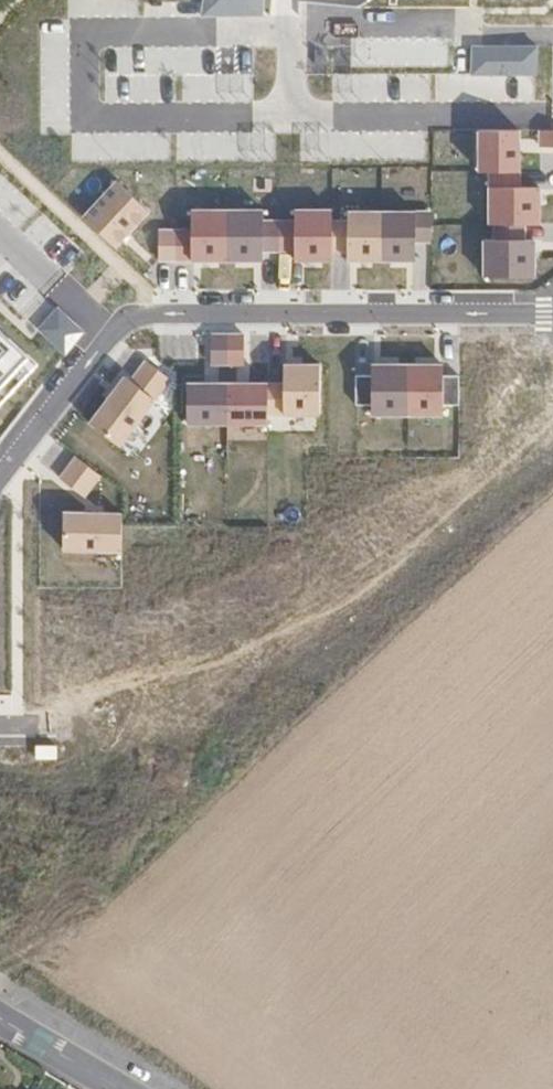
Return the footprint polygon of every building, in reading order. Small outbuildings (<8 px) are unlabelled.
[(265,0),(203,0),(200,15),(265,16),(265,0)] [(517,190),(517,133),(477,133),(477,174),(488,174),(488,227),(493,227),(493,243),(483,243),(483,280),(533,279),(533,243),(522,243),(522,227),(537,227),(537,190),(517,190)] [(538,133),(538,149),(552,149),(552,133),(538,133)] [(114,184),(85,216),(121,250),(151,218),(114,184)] [(189,233),(156,233),(156,263),(261,263),(261,254),(292,254),(292,263),(329,263),(329,254),(345,254),(345,263),(413,263),(413,244),(429,244),(429,215),(345,215),(345,224),(329,224),(329,213),(292,213),(292,224),(261,224),(261,213),(189,213),(189,233)] [(48,349),(0,311),(0,410),(48,349)] [(209,337),(209,367),(242,367),(242,337),(209,337)] [(124,379),(88,425),(118,449),(169,382),(145,363),(129,383),(124,379)] [(281,386),(185,386),(185,423),(265,423),(265,417),(317,417),(317,367),(281,367),(281,386)] [(369,378),(353,378),(353,407),(369,407),(369,417),(441,418),(441,407),(457,407),(457,378),(441,378),(441,368),(369,367),(369,378)] [(73,459),(57,480),(81,499),(97,477),(73,459)] [(61,515),(61,554),(119,554),(119,515),(61,515)]
